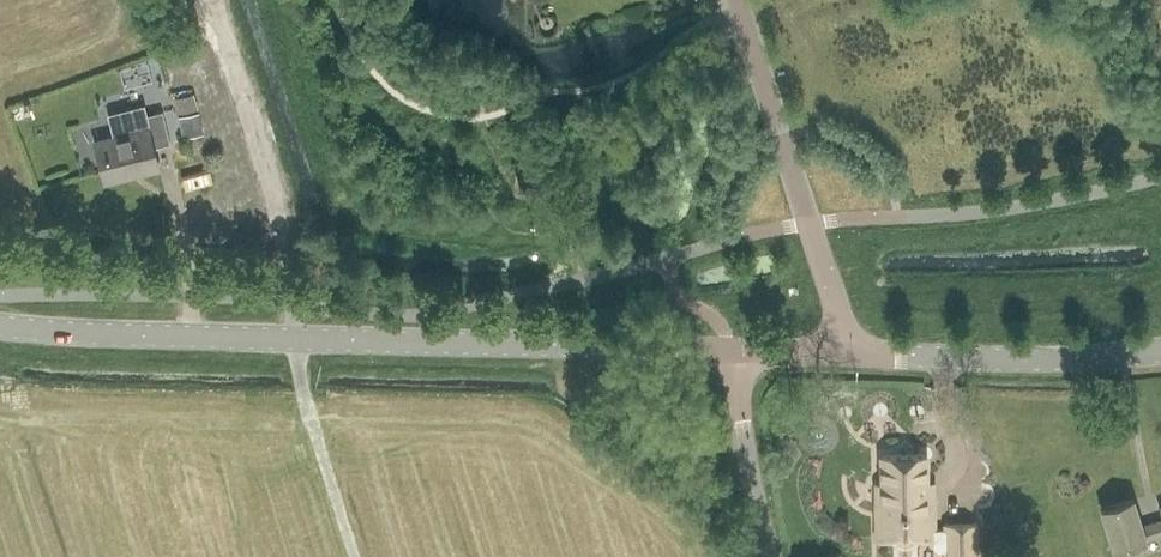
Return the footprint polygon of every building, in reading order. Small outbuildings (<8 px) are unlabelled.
[(178,113),(199,107),(195,93),(175,98),(178,113)] [(154,147),(171,143),(163,110),(146,115),(143,106),(109,115),(115,136),(96,141),(106,181),(159,167),(154,147)] [(192,115),(195,133),(205,131),(201,113),(192,115)] [(935,482),(927,482),(926,455),(884,456),(884,484),(876,484),(877,540),(934,539),(934,547),(939,552),(946,552),(946,556),(978,556),(977,523),(946,524),(946,530),(935,530),(935,482)] [(1142,526),(1134,499),(1103,509),(1115,549),(1160,535),(1160,521),(1142,526)]
